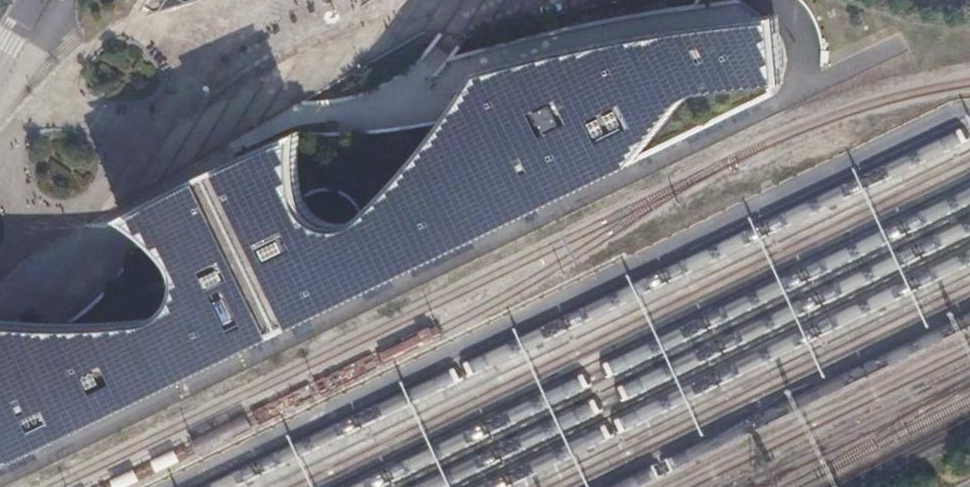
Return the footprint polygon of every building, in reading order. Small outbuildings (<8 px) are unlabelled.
[(155,5),(158,8),(158,9),(159,10),(173,7),(191,2),(196,0),(155,0),(152,5),(154,6),(155,5)] [(96,223),(107,233),(114,241),(120,255),(122,268),(120,279),(115,292),(107,302),(94,312),(77,316),(66,317),(34,316),(4,315),(0,315),(0,454),(2,453),(53,427),(669,139),(786,80),(782,15),(690,23),(595,39),(517,56),(474,109),(426,117),(382,121),(338,122),(309,121),(272,136),(230,154),(174,181),(96,223)]
